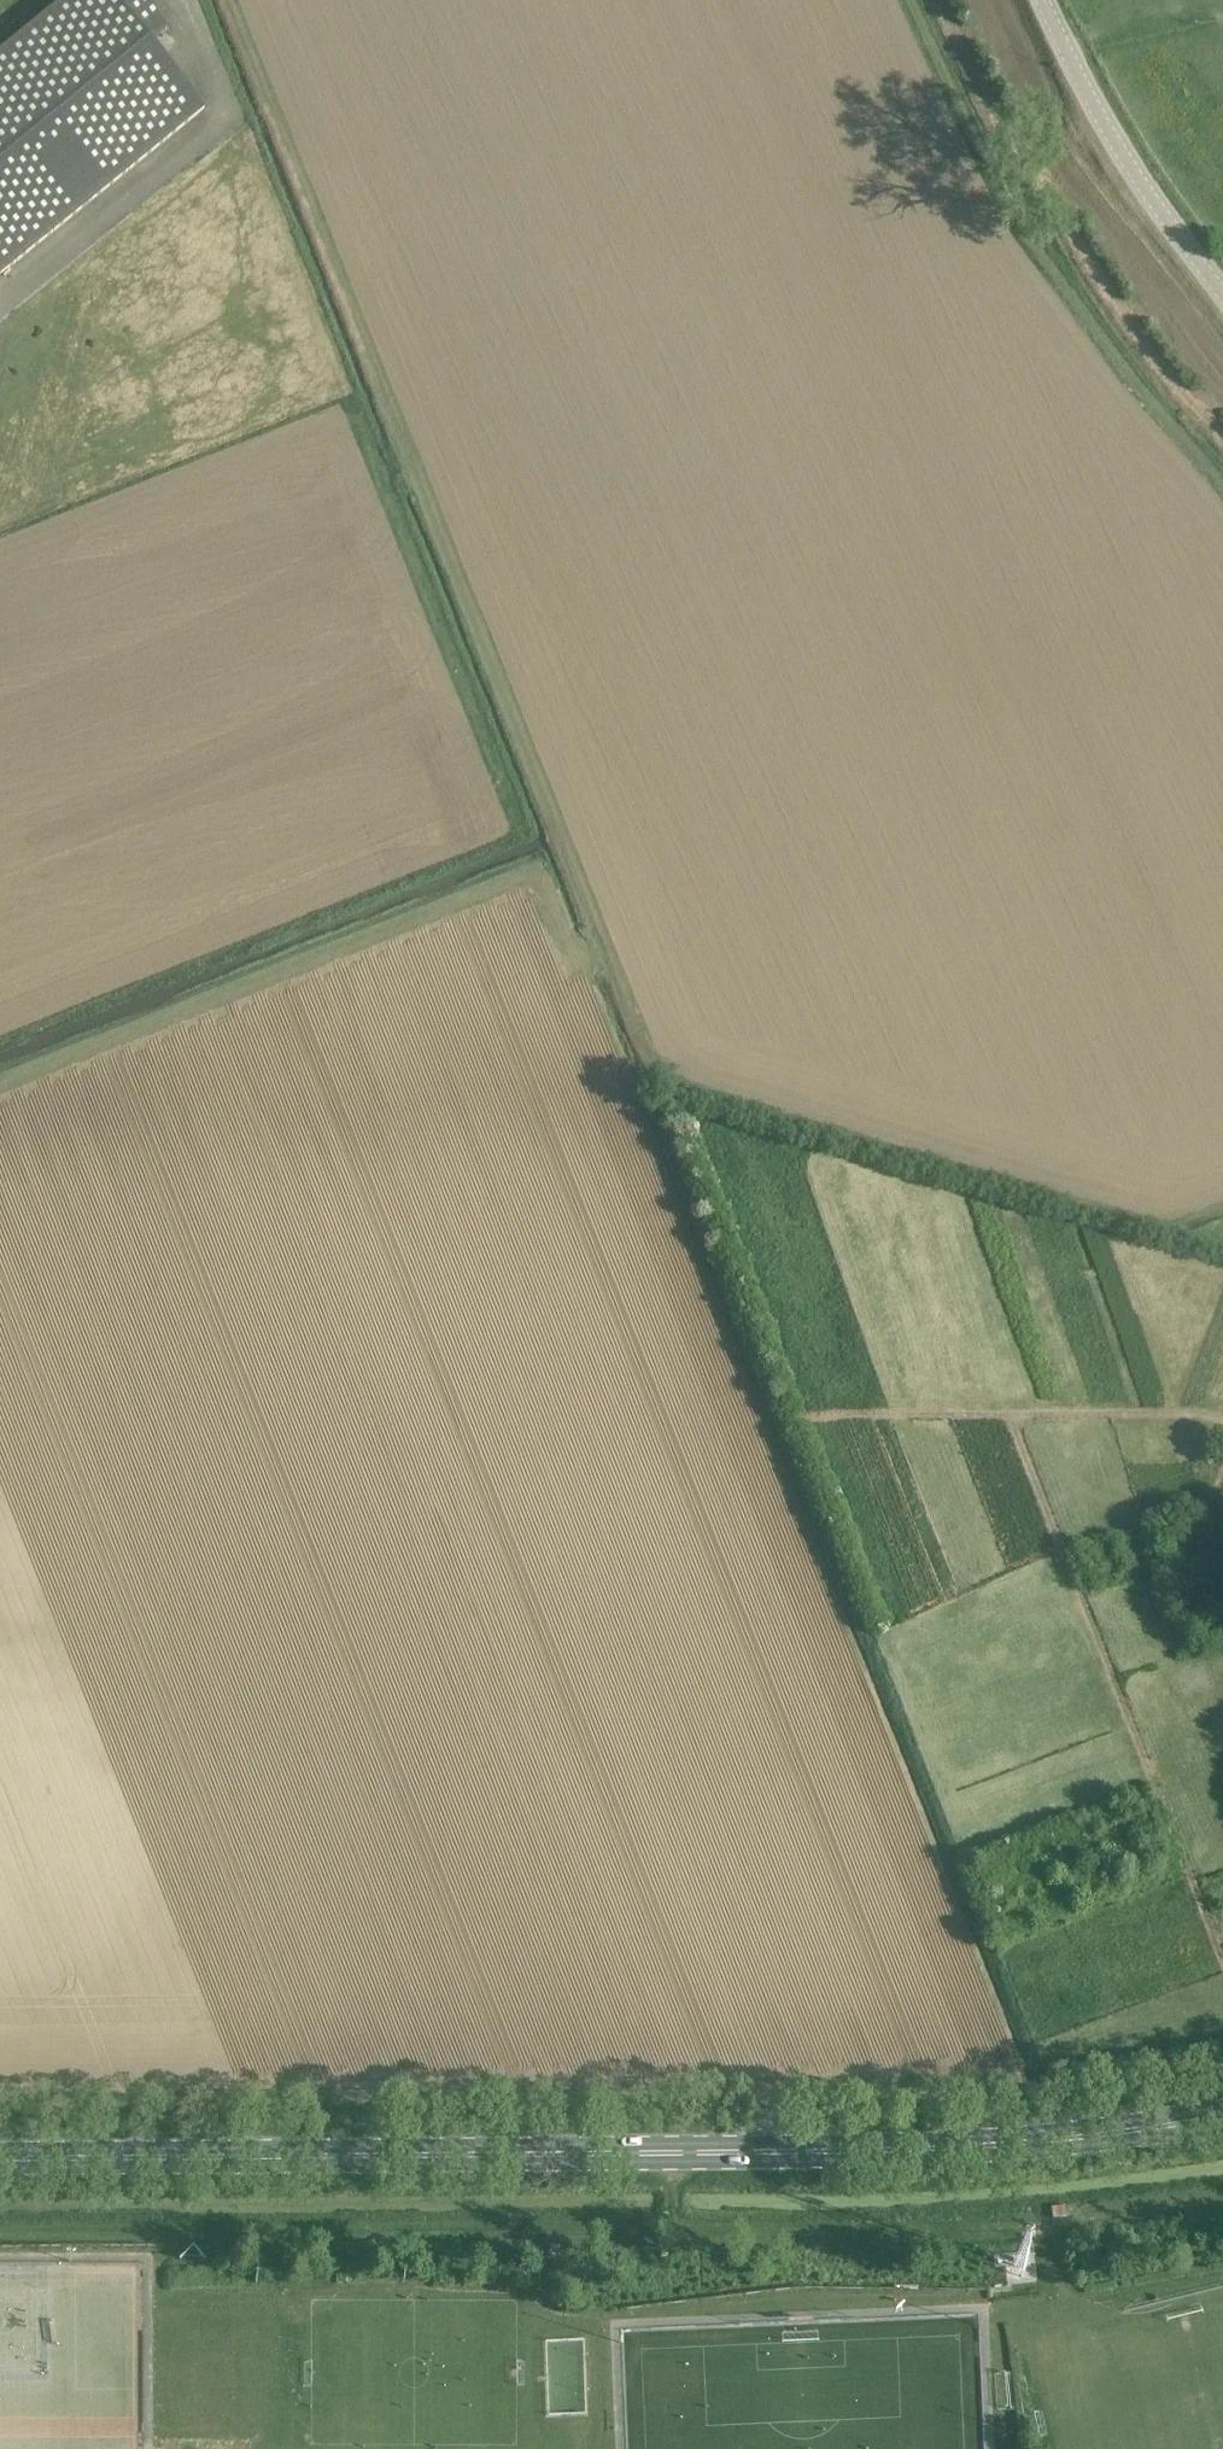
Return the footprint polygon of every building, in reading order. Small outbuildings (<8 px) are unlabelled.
[(167,29),(144,0),(67,0),(0,55),(0,275),(204,109),(151,43),(167,29)]
